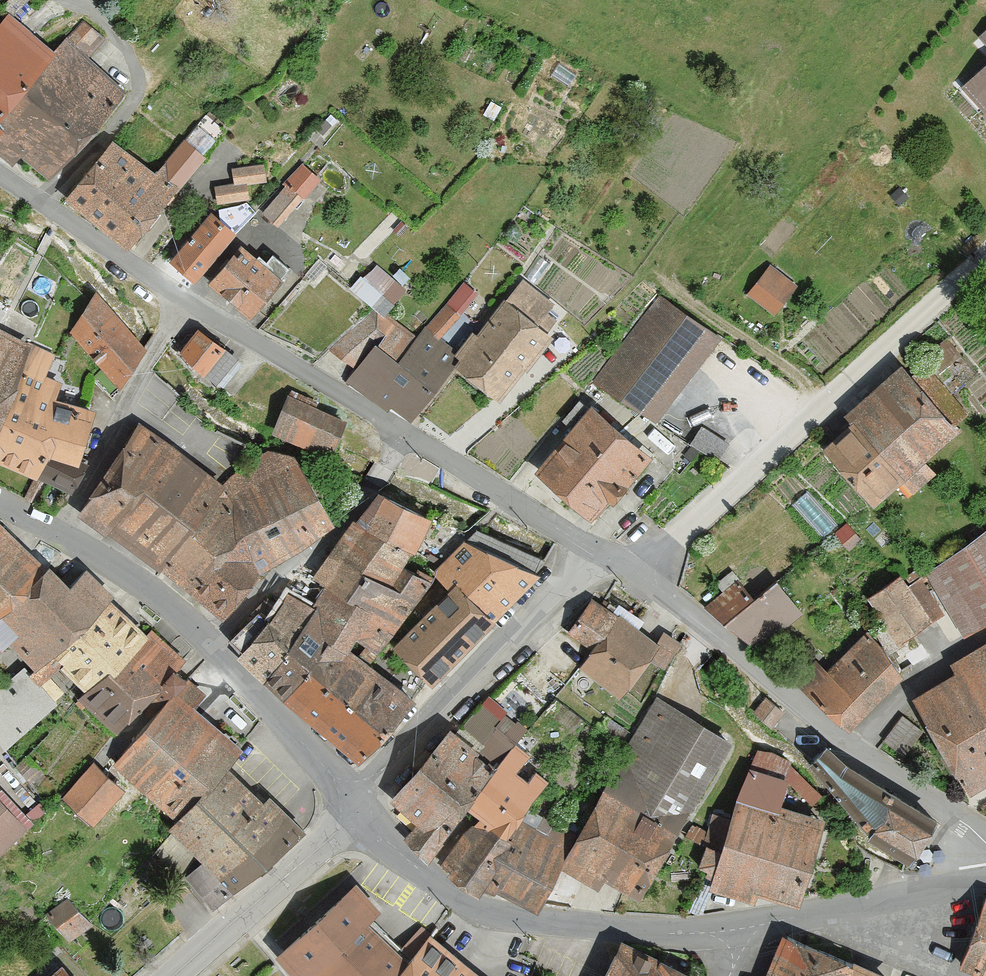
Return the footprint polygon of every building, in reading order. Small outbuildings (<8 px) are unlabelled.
[(0,23),(0,132),(54,52),(9,13),(0,23)] [(49,177),(127,93),(88,59),(104,39),(83,22),(68,42),(65,39),(54,52),(0,132),(0,151),(15,160),(20,154),(49,177)] [(985,112),(985,65),(963,88),(985,112)] [(67,199),(128,246),(173,189),(177,192),(227,128),(208,113),(186,141),(183,139),(155,175),(112,142),(67,199)] [(278,226),(321,179),(302,162),(286,180),(289,183),(263,212),(278,226)] [(233,167),(234,184),(246,183),(265,182),(264,164),(233,167)] [(218,201),(247,199),(246,183),(234,184),(216,186),(218,201)] [(213,213),(172,260),(195,279),(255,210),(247,203),(213,213)] [(243,245),(210,281),(249,316),(281,281),(278,279),(289,268),(273,253),(266,261),(259,254),(256,257),(243,245)] [(353,289),(372,305),(394,279),(376,263),(353,289)] [(749,293),(774,313),(795,286),(771,267),(749,293)] [(506,299),(455,364),(501,400),(551,336),(535,323),(551,302),(523,281),(508,300),(506,299)] [(464,283),(427,325),(440,336),(477,294),(464,283)] [(71,334),(120,387),(144,346),(97,293),(71,334)] [(598,379),(657,422),(719,338),(660,294),(598,379)] [(403,360),(418,338),(377,307),(332,348),(356,368),(375,340),(403,360)] [(45,376),(55,356),(0,329),(0,421),(27,368),(45,376)] [(205,371),(217,383),(236,358),(200,329),(181,350),(203,373),(205,371)] [(356,368),(349,377),(412,421),(460,353),(425,329),(418,338),(403,360),(375,340),(356,368)] [(824,447),(875,504),(958,428),(955,425),(970,411),(926,364),(912,377),(901,365),(847,414),(853,420),(824,447)] [(78,460),(91,410),(55,401),(61,382),(45,376),(27,368),(0,421),(0,461),(37,478),(39,474),(50,456),(76,466),(78,460)] [(346,420),(289,396),(274,431),(330,455),(346,420)] [(591,406),(536,470),(591,516),(610,494),(614,498),(650,456),(591,406)] [(104,534),(110,527),(174,448),(141,422),(79,512),(104,534)] [(692,442),(719,458),(727,443),(700,428),(692,442)] [(110,527),(160,566),(221,483),(174,448),(110,527)] [(253,563),(259,576),(329,515),(296,455),(264,450),(221,483),(244,538),(253,563)] [(82,462),(78,460),(76,466),(50,456),(39,474),(68,489),(82,462)] [(160,566),(193,592),(244,538),(221,483),(160,566)] [(400,593),(413,572),(403,566),(412,548),(416,549),(432,518),(378,492),(330,555),(400,593)] [(46,567),(0,524),(0,610),(46,567)] [(450,587),(489,624),(537,576),(540,558),(478,530),(466,542),(464,541),(433,572),(450,587)] [(965,632),(985,621),(985,530),(928,571),(965,632)] [(215,614),(259,576),(253,563),(244,538),(193,592),(215,614)] [(373,611),(356,641),(375,654),(429,581),(413,572),(400,593),(330,555),(315,575),(327,583),(373,611)] [(112,597),(88,569),(70,585),(50,564),(46,567),(0,610),(0,649),(8,640),(36,667),(112,597)] [(878,630),(890,648),(944,611),(921,577),(908,585),(901,575),(868,598),(888,625),(878,630)] [(752,596),(723,622),(758,650),(802,610),(773,577),(752,596)] [(723,622),(752,596),(738,580),(706,607),(723,622)] [(288,593),(271,618),(263,628),(288,651),(267,679),(289,699),(337,638),(350,648),(356,641),(373,611),(327,583),(314,605),(288,593)] [(432,682),(489,624),(450,587),(394,644),(432,682)] [(112,597),(36,667),(32,671),(42,684),(61,664),(86,690),(148,634),(112,597)] [(655,644),(592,598),(568,631),(593,649),(580,667),(619,696),(648,656),(663,667),(680,643),(664,631),(655,644)] [(267,679),(288,651),(263,628),(271,618),(260,608),(231,638),(244,650),(240,655),(267,679)] [(154,694),(175,670),(185,659),(153,629),(148,634),(86,690),(79,696),(130,743),(163,702),(154,694)] [(799,679),(852,722),(902,673),(868,630),(827,671),(817,660),(799,679)] [(289,699),(358,761),(415,699),(350,648),(337,638),(289,699)] [(975,648),(985,666),(985,642),(975,648)] [(985,781),(985,666),(975,648),(952,662),(958,671),(915,696),(971,790),(985,781)] [(32,671),(26,665),(0,688),(0,739),(6,746),(58,702),(42,684),(32,671)] [(185,677),(175,670),(154,694),(163,702),(185,677)] [(177,818),(226,764),(242,748),(194,706),(207,693),(186,675),(185,677),(163,702),(130,743),(114,762),(177,818)] [(754,709),(771,725),(785,710),(767,695),(754,709)] [(696,802),(732,739),(656,696),(579,834),(561,865),(599,886),(605,877),(639,896),(693,800),(696,802)] [(505,711),(489,698),(464,727),(480,741),(505,711)] [(923,731),(902,716),(885,739),(906,755),(923,731)] [(464,806),(513,744),(503,734),(484,757),(451,727),(391,799),(418,823),(405,836),(430,857),(442,841),(439,839),(464,806)] [(502,843),(519,818),(548,782),(535,772),(527,782),(517,774),(529,757),(513,744),(464,806),(474,815),(467,825),(502,843)] [(827,745),(810,760),(871,835),(912,857),(934,820),(848,763),(827,745)] [(757,890),(800,901),(824,816),(779,804),(786,776),(812,804),(821,794),(790,759),(758,749),(738,794),(712,888),(755,900),(757,890)] [(94,823),(124,789),(93,762),(63,796),(94,823)] [(185,876),(213,906),(304,831),(268,795),(262,800),(226,764),(177,818),(168,827),(203,860),(185,876)] [(25,829),(0,804),(0,853),(25,829)] [(540,908),(561,865),(579,834),(544,816),(538,828),(519,818),(502,843),(467,825),(442,863),(540,908)] [(366,922),(380,910),(356,882),(278,953),(302,975),(311,975),(366,922)] [(70,941),(90,925),(68,897),(48,913),(70,941)] [(985,972),(985,899),(961,963),(985,972)] [(409,962),(398,975),(483,975),(460,958),(472,943),(444,919),(409,962)] [(311,975),(398,975),(409,962),(366,922),(311,975)] [(782,935),(765,975),(885,975),(782,935)] [(604,975),(692,975),(621,942),(604,975)] [(61,964),(48,975),(73,975),(61,964)]
